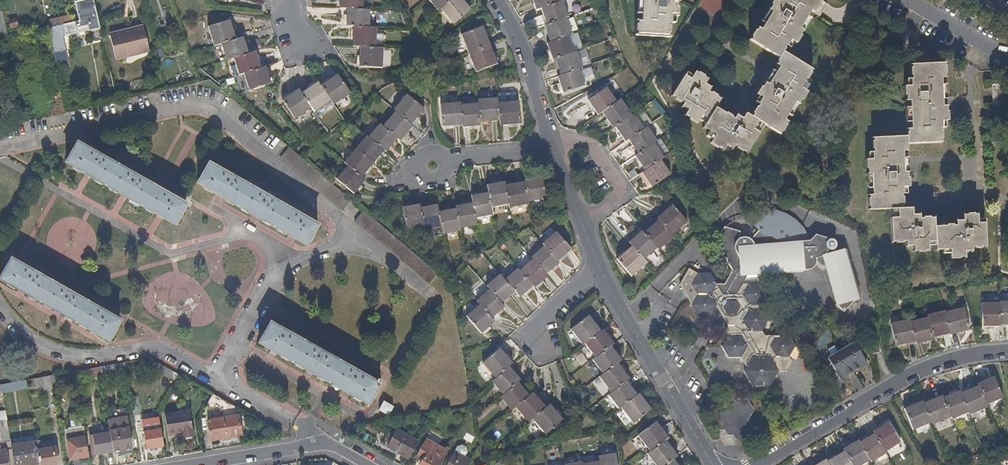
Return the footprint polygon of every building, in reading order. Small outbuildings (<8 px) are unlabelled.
[(93,0),(91,0),(77,3),(77,6),(76,6),(77,13),(85,12),(95,9),(93,0)] [(342,10),(347,10),(365,10),(365,0),(342,0),(342,10)] [(438,13),(440,11),(453,0),(428,0),(438,13)] [(454,27),(472,12),(462,0),(453,0),(440,11),(454,27)] [(538,11),(543,9),(560,3),(559,0),(534,0),(538,11)] [(640,1),(644,2),(643,22),(640,21),(640,24),(638,25),(638,31),(639,31),(638,37),(672,38),(672,36),(673,35),(673,27),(672,26),(673,25),(674,24),(675,18),(681,18),(682,8),(680,7),(680,3),(677,2),(677,0),(640,0),(640,1)] [(783,1),(782,0),(776,0),(773,5),(775,7),(772,11),(775,13),(767,26),(764,30),(760,29),(759,31),(757,30),(754,38),(755,38),(753,42),(782,59),(786,53),(788,50),(786,49),(788,47),(790,47),(793,42),(799,45),(804,37),(803,36),(805,31),(803,30),(811,17),(813,12),(816,13),(818,11),(818,10),(820,11),(824,3),(823,3),(824,0),(783,0),(783,1)] [(560,3),(543,9),(548,25),(568,18),(570,18),(565,1),(560,3)] [(97,17),(95,9),(85,12),(87,19),(88,19),(97,17)] [(347,10),(347,27),(355,27),(370,27),(370,10),(365,10),(347,10)] [(87,19),(85,12),(77,13),(79,20),(78,21),(76,21),(77,27),(89,24),(88,19),(87,19)] [(100,27),(97,17),(88,19),(89,24),(77,27),(76,27),(78,32),(100,27)] [(573,35),(568,18),(548,25),(547,26),(552,42),(572,36),(573,35)] [(17,26),(15,19),(8,21),(10,28),(17,26)] [(237,40),(230,20),(210,27),(215,47),(223,44),(237,40)] [(77,27),(76,21),(63,24),(64,30),(76,27),(77,27)] [(462,34),(469,54),(492,45),(485,26),(462,34)] [(355,27),(355,47),(362,47),(377,46),(377,27),(370,27),(355,27)] [(149,52),(143,28),(110,35),(116,60),(149,52)] [(550,43),(556,60),(558,59),(577,52),(572,36),(552,42),(550,43)] [(250,55),(245,38),(237,40),(223,44),(228,61),(235,59),(250,55)] [(469,54),(476,73),(498,64),(492,45),(469,54)] [(361,59),(365,68),(384,67),(385,47),(377,46),(362,47),(361,59)] [(558,59),(563,75),(583,69),(585,68),(586,68),(580,51),(577,52),(558,59)] [(261,69),(257,53),(250,55),(235,59),(240,75),(245,74),(261,69)] [(815,71),(786,53),(782,59),(780,63),(781,63),(779,66),(782,67),(770,86),(768,85),(766,89),(763,88),(758,95),(764,99),(761,105),(762,107),(761,108),(760,107),(756,114),(757,114),(755,118),(759,120),(772,128),(783,135),(784,133),(786,133),(790,126),(789,125),(790,122),(787,121),(798,103),(801,105),(804,101),(806,101),(811,94),(806,90),(808,85),(807,83),(808,81),(810,82),(814,75),(813,74),(815,71)] [(931,65),(913,66),(913,69),(912,69),(912,73),(912,77),(914,79),(914,80),(912,80),(912,87),(906,88),(907,97),(907,98),(908,99),(908,102),(912,103),(913,117),(913,129),(910,129),(911,133),(909,134),(909,137),(909,146),(944,143),(944,140),(945,139),(944,132),(943,132),(943,129),(944,128),(944,122),(951,121),(950,112),(949,112),(948,106),(945,106),(944,92),(944,79),(947,79),(946,76),(947,75),(947,67),(945,67),(945,64),(931,65)] [(272,83),(267,67),(261,69),(245,74),(249,90),(272,83)] [(561,76),(566,93),(588,86),(583,69),(563,75),(561,76)] [(712,121),(719,109),(724,100),(721,98),(722,96),(716,93),(715,94),(713,93),(716,88),(709,84),(712,80),(709,79),(710,77),(703,73),(702,74),(699,72),(696,79),(689,76),(678,95),(677,96),(680,97),(679,99),(685,102),(687,101),(689,102),(686,107),(693,110),(690,116),(694,118),(693,119),(701,124),(705,117),(712,121)] [(350,95),(338,76),(322,87),(331,101),(334,106),(350,95)] [(331,101),(322,87),(318,82),(302,94),(313,110),(314,112),(331,101)] [(590,101),(599,116),(605,113),(619,104),(609,89),(590,101)] [(313,110),(302,94),(300,91),(283,103),(295,121),(313,110)] [(408,97),(395,112),(396,113),(411,126),(424,112),(424,111),(408,97)] [(478,102),(480,122),(501,120),(499,103),(498,97),(478,99),(478,102)] [(519,100),(499,103),(501,120),(502,126),(521,123),(519,100)] [(605,113),(616,129),(619,128),(635,117),(624,100),(619,104),(605,113)] [(461,102),(441,103),(443,127),(463,125),(461,104),(461,102)] [(478,102),(461,104),(463,125),(463,127),(480,125),(480,122),(478,102)] [(772,128),(759,120),(746,119),(739,115),(737,120),(736,119),(735,117),(729,114),(728,115),(719,109),(712,121),(707,130),(719,137),(713,145),(721,150),(723,149),(727,152),(730,148),(736,151),(739,148),(740,149),(740,150),(746,154),(747,153),(751,155),(763,135),(756,131),(772,128)] [(411,126),(396,113),(384,127),(398,140),(401,143),(414,129),(411,126)] [(619,128),(628,142),(632,139),(647,130),(637,115),(635,117),(619,128)] [(384,127),(380,124),(368,137),(384,151),(387,153),(398,140),(384,127)] [(632,139),(641,154),(658,143),(663,140),(654,125),(647,130),(632,139)] [(384,151),(368,137),(366,136),(355,149),(373,164),(384,151)] [(909,146),(909,137),(875,139),(876,143),(874,144),(875,151),(876,152),(876,154),(875,155),(876,161),(869,161),(869,171),(872,171),(872,176),(875,176),(877,195),(873,196),(873,199),(871,200),(872,208),(874,208),(874,211),(899,210),(900,210),(907,209),(907,206),(908,205),(907,197),(906,197),(906,195),(907,194),(907,187),(914,187),(913,178),(911,178),(911,173),(907,172),(906,159),(906,152),(909,152),(909,150),(910,149),(909,146)] [(638,155),(647,171),(664,161),(668,159),(658,143),(641,154),(638,155)] [(187,205),(78,144),(67,163),(175,225),(187,205)] [(373,164),(355,149),(344,162),(350,166),(362,177),(373,164)] [(645,173),(654,188),(674,175),(664,161),(647,171),(645,173)] [(303,217),(258,191),(211,164),(199,183),(222,196),(265,221),(307,245),(311,239),(318,226),(303,217)] [(366,181),(362,177),(350,166),(338,180),(354,194),(366,181)] [(547,198),(543,175),(526,178),(526,181),(529,200),(547,198)] [(507,184),(507,181),(489,184),(490,191),(493,206),(510,203),(507,184)] [(529,200),(526,181),(507,184),(510,203),(511,208),(530,205),(529,200)] [(493,206),(490,191),(470,194),(471,203),(474,216),(494,213),(493,206)] [(422,227),(418,206),(418,203),(401,206),(405,229),(422,227)] [(474,216),(471,203),(454,205),(454,208),(458,228),(475,225),(474,216)] [(437,210),(437,205),(418,206),(422,227),(422,230),(440,229),(437,210)] [(691,224),(676,206),(660,219),(662,221),(663,220),(676,236),(691,224)] [(458,228),(454,208),(437,210),(440,229),(440,233),(458,231),(458,228)] [(907,209),(900,210),(901,220),(893,220),(895,244),(900,244),(900,245),(905,244),(906,243),(909,243),(909,248),(916,248),(916,253),(920,252),(921,254),(928,253),(928,252),(932,251),(931,242),(938,242),(937,231),(937,219),(933,219),(932,217),(926,217),(926,219),(923,219),(923,215),(916,216),(915,209),(907,209)] [(702,274),(693,270),(683,286),(702,317),(715,318),(721,308),(732,325),(729,332),(731,337),(726,348),(732,358),(745,359),(751,368),(748,373),(757,388),(774,387),(783,373),(792,373),(797,363),(794,358),(801,347),(793,336),(770,337),(767,332),(773,321),(765,310),(772,295),(766,285),(763,285),(762,276),(762,271),(804,268),(808,272),(813,272),(817,270),(820,265),(821,261),(822,259),(818,260),(814,241),(811,240),(803,236),(805,230),(802,225),(794,218),(789,217),(783,221),(779,218),(780,212),(766,211),(757,226),(762,232),(762,233),(756,242),(752,239),(751,238),(744,239),(745,233),(728,228),(723,237),(721,242),(720,248),(721,256),(723,261),(729,260),(735,272),(729,285),(721,285),(714,274),(702,274)] [(801,221),(791,214),(780,212),(779,218),(783,221),(789,217),(794,218),(802,225),(805,230),(803,236),(811,240),(814,241),(813,239),(810,230),(804,225),(801,221)] [(937,231),(938,242),(939,254),(953,253),(954,262),(962,262),(962,260),(969,260),(968,254),(976,253),(976,249),(978,249),(979,250),(985,250),(986,249),(989,248),(988,230),(981,225),(981,217),(978,217),(978,216),(970,216),(969,217),(965,218),(966,223),(958,224),(959,229),(956,229),(955,228),(949,228),(949,230),(937,231)] [(676,236),(663,220),(662,221),(647,233),(660,249),(662,252),(678,239),(676,236)] [(570,245),(554,228),(542,240),(544,241),(559,256),(570,245)] [(756,242),(762,233),(758,230),(752,239),(756,242)] [(636,246),(648,260),(660,249),(647,233),(646,231),(633,242),(636,246)] [(820,234),(814,241),(818,260),(822,259),(826,258),(827,260),(840,306),(854,293),(862,301),(864,300),(860,287),(850,249),(840,253),(834,251),(831,248),(829,238),(820,234)] [(841,246),(841,244),(841,242),(839,241),(835,240),(833,239),(829,238),(831,248),(834,251),(840,253),(840,251),(840,250),(841,246)] [(559,256),(544,241),(531,254),(532,256),(547,271),(560,258),(559,256)] [(636,246),(620,259),(634,277),(650,263),(648,260),(636,246)] [(547,271),(532,256),(521,267),(535,283),(537,284),(548,272),(547,271)] [(120,321),(12,260),(1,279),(109,341),(120,321)] [(521,296),(535,283),(521,267),(519,265),(505,279),(516,291),(521,296)] [(505,279),(500,274),(487,287),(489,289),(503,304),(516,291),(505,279)] [(493,320),(506,307),(503,304),(489,289),(475,302),(479,306),(493,320)] [(847,314),(862,301),(854,293),(840,306),(847,314)] [(479,306),(467,319),(483,335),(496,323),(493,320),(479,306)] [(1005,306),(988,306),(988,329),(1006,329),(1006,327),(1005,306)] [(975,333),(970,311),(950,316),(955,337),(956,339),(975,333)] [(571,327),(584,344),(585,343),(602,330),(590,314),(571,327)] [(950,316),(950,315),(933,319),(933,321),(938,341),(955,337),(950,316)] [(938,341),(933,321),(917,325),(921,345),(922,348),(939,344),(938,341)] [(916,323),(897,328),(902,350),(921,345),(917,325),(916,323)] [(379,384),(271,324),(260,343),(368,404),(379,384)] [(585,343),(596,357),(612,345),(615,343),(604,328),(602,330),(585,343)] [(617,363),(622,359),(612,345),(596,357),(593,360),(603,373),(617,363)] [(834,360),(845,381),(873,366),(862,345),(834,360)] [(879,357),(888,355),(886,345),(877,347),(879,357)] [(483,363),(496,378),(510,366),(515,362),(502,347),(483,363)] [(101,372),(126,367),(125,362),(100,366),(101,372)] [(599,377),(611,392),(626,381),(630,378),(617,363),(603,373),(599,377)] [(101,374),(101,372),(100,366),(85,369),(85,372),(86,376),(101,374)] [(520,381),(522,379),(510,366),(496,378),(493,381),(505,394),(520,381)] [(76,374),(75,371),(50,375),(52,383),(76,378),(76,374)] [(52,383),(50,375),(42,377),(43,385),(44,390),(53,389),(52,383)] [(1002,376),(984,383),(985,386),(993,405),(1007,398),(1007,392),(1002,376)] [(43,385),(42,377),(34,378),(36,386),(43,385)] [(503,397),(514,410),(518,407),(531,394),(520,381),(505,394),(503,397)] [(608,395),(619,409),(621,407),(637,394),(626,381),(611,392),(608,395)] [(993,405),(985,386),(966,394),(967,396),(975,415),(994,407),(993,405)] [(518,407),(531,422),(536,418),(548,406),(535,391),(531,394),(518,407)] [(621,407),(634,423),(651,409),(639,393),(637,394),(621,407)] [(229,402),(214,394),(208,405),(215,409),(217,405),(224,409),(229,402)] [(975,415),(967,396),(951,403),(959,422),(960,424),(976,417),(975,415)] [(951,403),(950,400),(932,408),(939,427),(940,429),(959,422),(951,403)] [(389,416),(393,407),(384,401),(379,410),(389,416)] [(752,401),(740,401),(734,411),(723,411),(716,422),(722,432),(728,432),(730,432),(736,431),(738,437),(740,442),(753,442),(759,431),(753,422),(759,412),(752,401)] [(240,416),(239,408),(229,402),(224,409),(226,418),(240,416)] [(549,434),(566,418),(552,402),(548,406),(536,418),(549,434)] [(932,408),(930,405),(911,413),(920,434),(939,427),(932,408)] [(195,435),(191,410),(181,412),(166,414),(169,435),(183,433),(183,436),(195,435)] [(244,436),(240,416),(226,418),(209,421),(212,441),(244,436)] [(133,451),(128,417),(109,420),(111,432),(114,452),(119,450),(119,453),(133,451)] [(669,437),(657,422),(639,436),(651,452),(665,441),(669,437)] [(905,446),(894,426),(878,435),(879,438),(890,455),(905,446)] [(9,427),(0,429),(0,430),(2,441),(11,440),(9,427)] [(165,446),(162,429),(145,432),(148,448),(165,446)] [(90,460),(85,431),(66,434),(70,459),(81,457),(82,461),(90,460)] [(408,459),(417,442),(397,431),(394,436),(388,432),(384,439),(391,442),(388,447),(408,459)] [(114,452),(111,432),(93,434),(97,455),(114,452)] [(449,449),(427,436),(418,453),(424,457),(423,460),(420,464),(440,464),(449,449)] [(879,438),(864,446),(875,464),(878,464),(891,457),(890,455),(879,438)] [(40,463),(38,450),(36,440),(11,444),(14,463),(30,460),(31,464),(40,463)] [(657,464),(666,464),(676,458),(678,456),(665,441),(651,452),(648,454),(657,464)] [(863,443),(848,452),(850,455),(855,464),(874,464),(875,464),(864,446),(863,443)] [(56,447),(38,450),(40,463),(40,464),(59,464),(56,447)] [(471,461),(455,451),(447,464),(469,464),(471,461)] [(617,453),(600,456),(601,461),(602,464),(619,464),(617,453)] [(850,455),(832,464),(833,464),(855,464),(850,455)]
